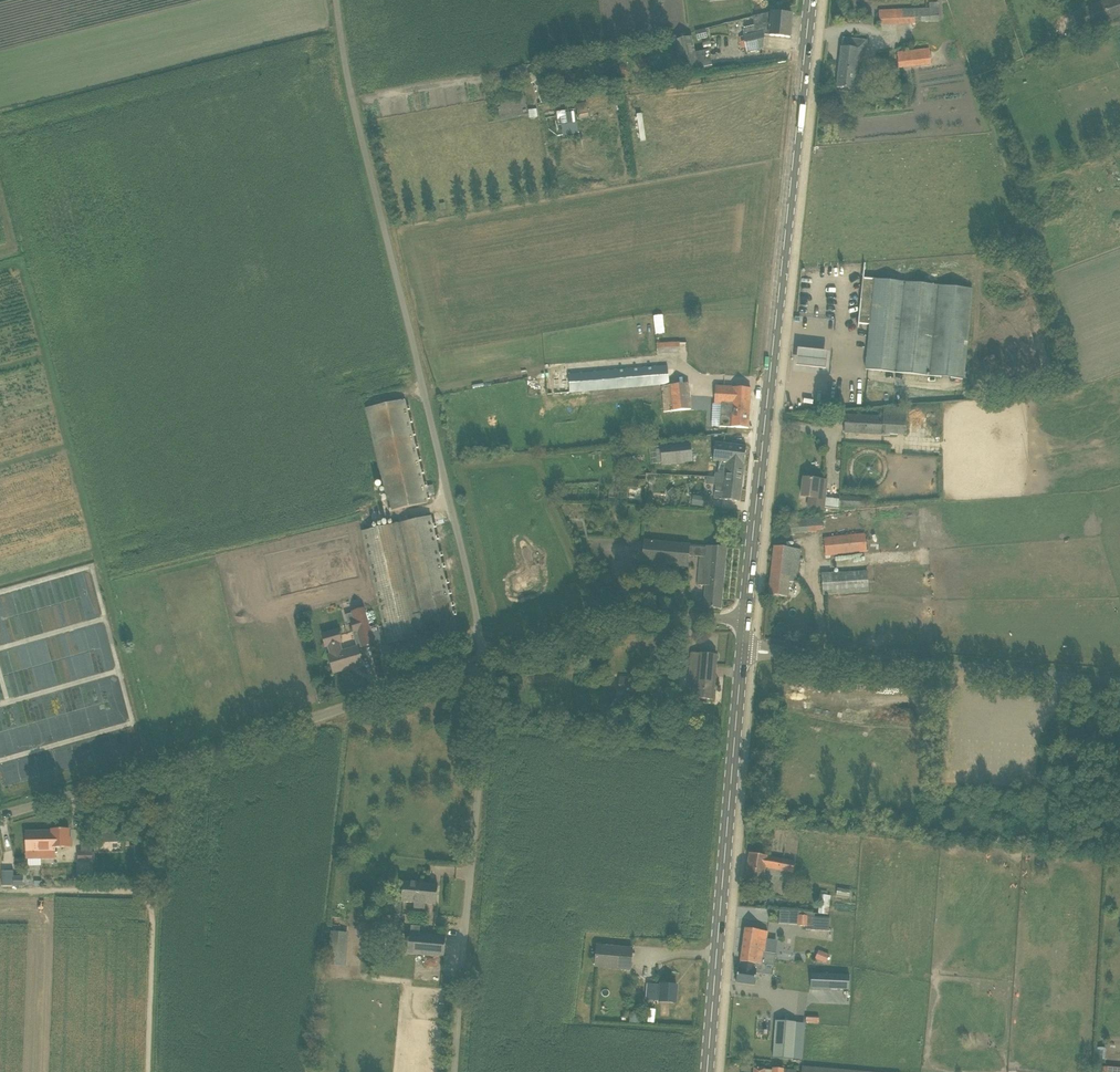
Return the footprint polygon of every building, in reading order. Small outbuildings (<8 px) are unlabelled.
[(1072,12),(1080,32),(1119,17),(1119,0),(1105,0),(1072,12)] [(880,25),(915,24),(914,9),(879,11),(880,25)] [(772,13),(752,17),(754,26),(743,28),(745,34),(743,34),(747,53),(763,49),(764,32),(769,33),(769,35),(790,38),(792,15),(772,13)] [(697,40),(707,38),(705,29),(695,31),(697,40)] [(673,41),(680,73),(697,70),(691,37),(673,41)] [(864,76),(868,41),(842,38),(837,88),(855,89),(856,76),(864,76)] [(929,48),(897,52),(899,68),(931,65),(929,48)] [(557,111),(558,124),(566,123),(565,110),(557,111)] [(963,378),(971,289),(863,278),(858,323),(870,325),(866,369),(963,378)] [(686,340),(656,342),(656,352),(686,351),(686,340)] [(827,350),(796,347),(794,365),(825,368),(827,350)] [(671,384),(668,366),(547,378),(549,395),(671,384)] [(663,411),(689,409),(686,384),(661,386),(663,411)] [(713,404),(721,404),(719,426),(748,428),(751,389),(714,385),(713,404)] [(406,400),(366,410),(389,512),(429,503),(406,400)] [(844,433),(906,436),(907,408),(884,407),(884,416),(845,415),(844,433)] [(691,443),(660,446),(662,465),(692,462),(691,443)] [(733,490),(741,491),(746,447),(715,444),(714,461),(719,462),(718,474),(715,473),(715,478),(707,477),(706,482),(722,484),(722,482),(733,483),(733,490)] [(813,498),(811,509),(823,510),(827,481),(819,480),(804,478),(801,497),(813,498)] [(706,484),(716,485),(714,499),(740,502),(741,491),(733,490),(733,483),(722,482),(722,484),(706,482),(706,484)] [(671,498),(677,492),(673,488),(667,493),(671,498)] [(839,506),(863,507),(864,497),(840,496),(839,506)] [(693,497),(692,505),(711,507),(712,499),(693,497)] [(456,629),(432,518),(362,532),(388,644),(417,638),(416,631),(425,629),(426,636),(456,629)] [(807,519),(808,531),(816,531),(816,528),(824,527),(823,518),(807,519)] [(826,537),(827,556),(867,552),(866,534),(826,537)] [(727,548),(706,545),(706,549),(690,547),(690,545),(645,540),(642,563),(688,567),(689,556),(700,558),(697,586),(705,587),(703,607),(721,609),(727,548)] [(800,550),(774,547),(768,595),(787,597),(789,581),(797,582),(800,550)] [(921,588),(920,568),(822,575),(823,594),(921,588)] [(358,632),(363,647),(374,643),(365,608),(351,612),(353,619),(350,620),(354,633),(358,632)] [(325,648),(329,647),(331,654),(328,655),(333,673),(350,668),(350,667),(362,663),(362,665),(363,665),(361,658),(362,657),(361,655),(360,656),(358,647),(342,651),(340,644),(342,643),(338,629),(321,634),(325,648)] [(680,667),(690,668),(687,697),(713,700),(717,655),(691,653),(691,657),(681,656),(680,667)] [(52,832),(25,832),(25,851),(56,850),(55,847),(71,847),(71,838),(69,838),(69,829),(52,830),(52,832)] [(121,839),(121,829),(101,830),(102,843),(121,842),(121,839)] [(78,850),(78,858),(86,858),(86,862),(92,862),(92,851),(78,850)] [(765,868),(793,873),(795,861),(750,853),(745,879),(762,882),(765,868)] [(1,873),(1,883),(13,884),(13,873),(1,873)] [(438,885),(404,882),(402,902),(414,903),(436,905),(438,885)] [(830,908),(830,895),(821,895),(821,908),(830,908)] [(799,912),(789,912),(789,924),(798,925),(799,916),(799,913),(799,912)] [(806,917),(799,916),(798,926),(806,926),(806,917)] [(830,918),(806,917),(806,926),(806,930),(830,931),(830,918)] [(741,961),(757,964),(763,965),(768,933),(745,928),(745,929),(741,961)] [(328,965),(346,966),(347,931),(330,931),(328,965)] [(411,933),(408,954),(444,958),(446,937),(411,933)] [(595,947),(594,968),(630,971),(632,949),(595,947)] [(814,958),(825,963),(830,954),(819,949),(814,958)] [(738,968),(736,982),(754,985),(757,964),(741,961),(741,962),(740,968),(738,968)] [(849,990),(849,975),(811,974),(810,988),(849,990)] [(675,1003),(677,986),(661,984),(661,985),(650,984),(649,992),(660,993),(659,1002),(675,1003)] [(794,1060),(796,1022),(775,1020),(773,1058),(794,1060)]
